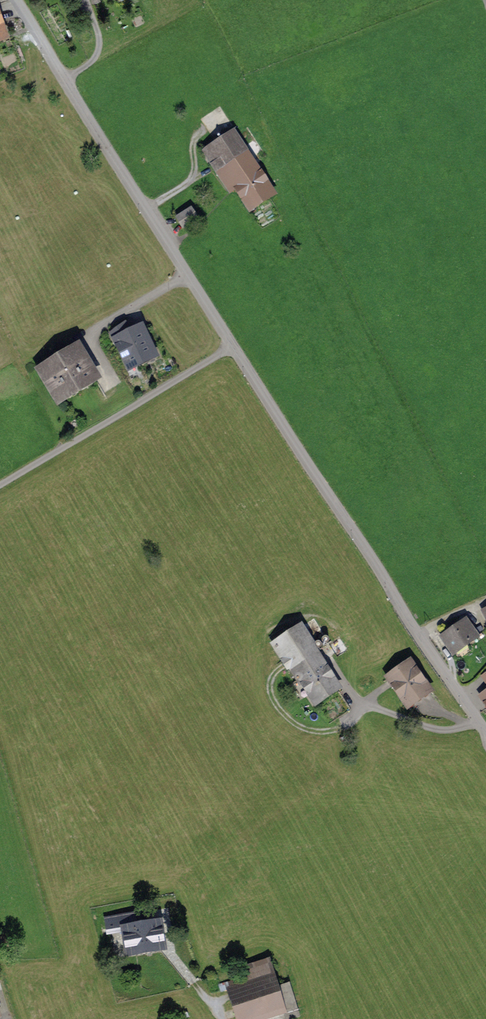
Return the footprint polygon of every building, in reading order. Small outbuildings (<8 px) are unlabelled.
[(232,134),(205,152),(222,178),(223,178),(228,186),(235,182),(250,205),(273,191),(262,173),(259,175),(232,134)] [(183,227),(196,219),(191,209),(178,217),(183,227)] [(115,342),(118,341),(130,366),(153,355),(141,330),(131,334),(130,331),(124,324),(111,333),(115,342)] [(78,349),(41,371),(60,402),(97,380),(78,349)] [(465,621),(443,637),(454,652),(476,637),(465,621)] [(302,628),(274,646),(297,681),(302,677),(317,700),(339,686),(322,660),(319,662),(313,652),(316,650),(302,628)] [(410,663),(390,677),(408,704),(428,690),(410,663)] [(126,930),(130,952),(162,947),(160,935),(159,936),(157,925),(141,927),(139,914),(106,919),(109,933),(126,930)] [(0,935),(0,952),(9,949),(4,934),(0,935)] [(238,1018),(258,1018),(283,1011),(285,1018),(292,1018),(300,1017),(289,983),(275,987),(267,961),(241,969),(244,977),(225,983),(228,992),(229,991),(238,1018)]
